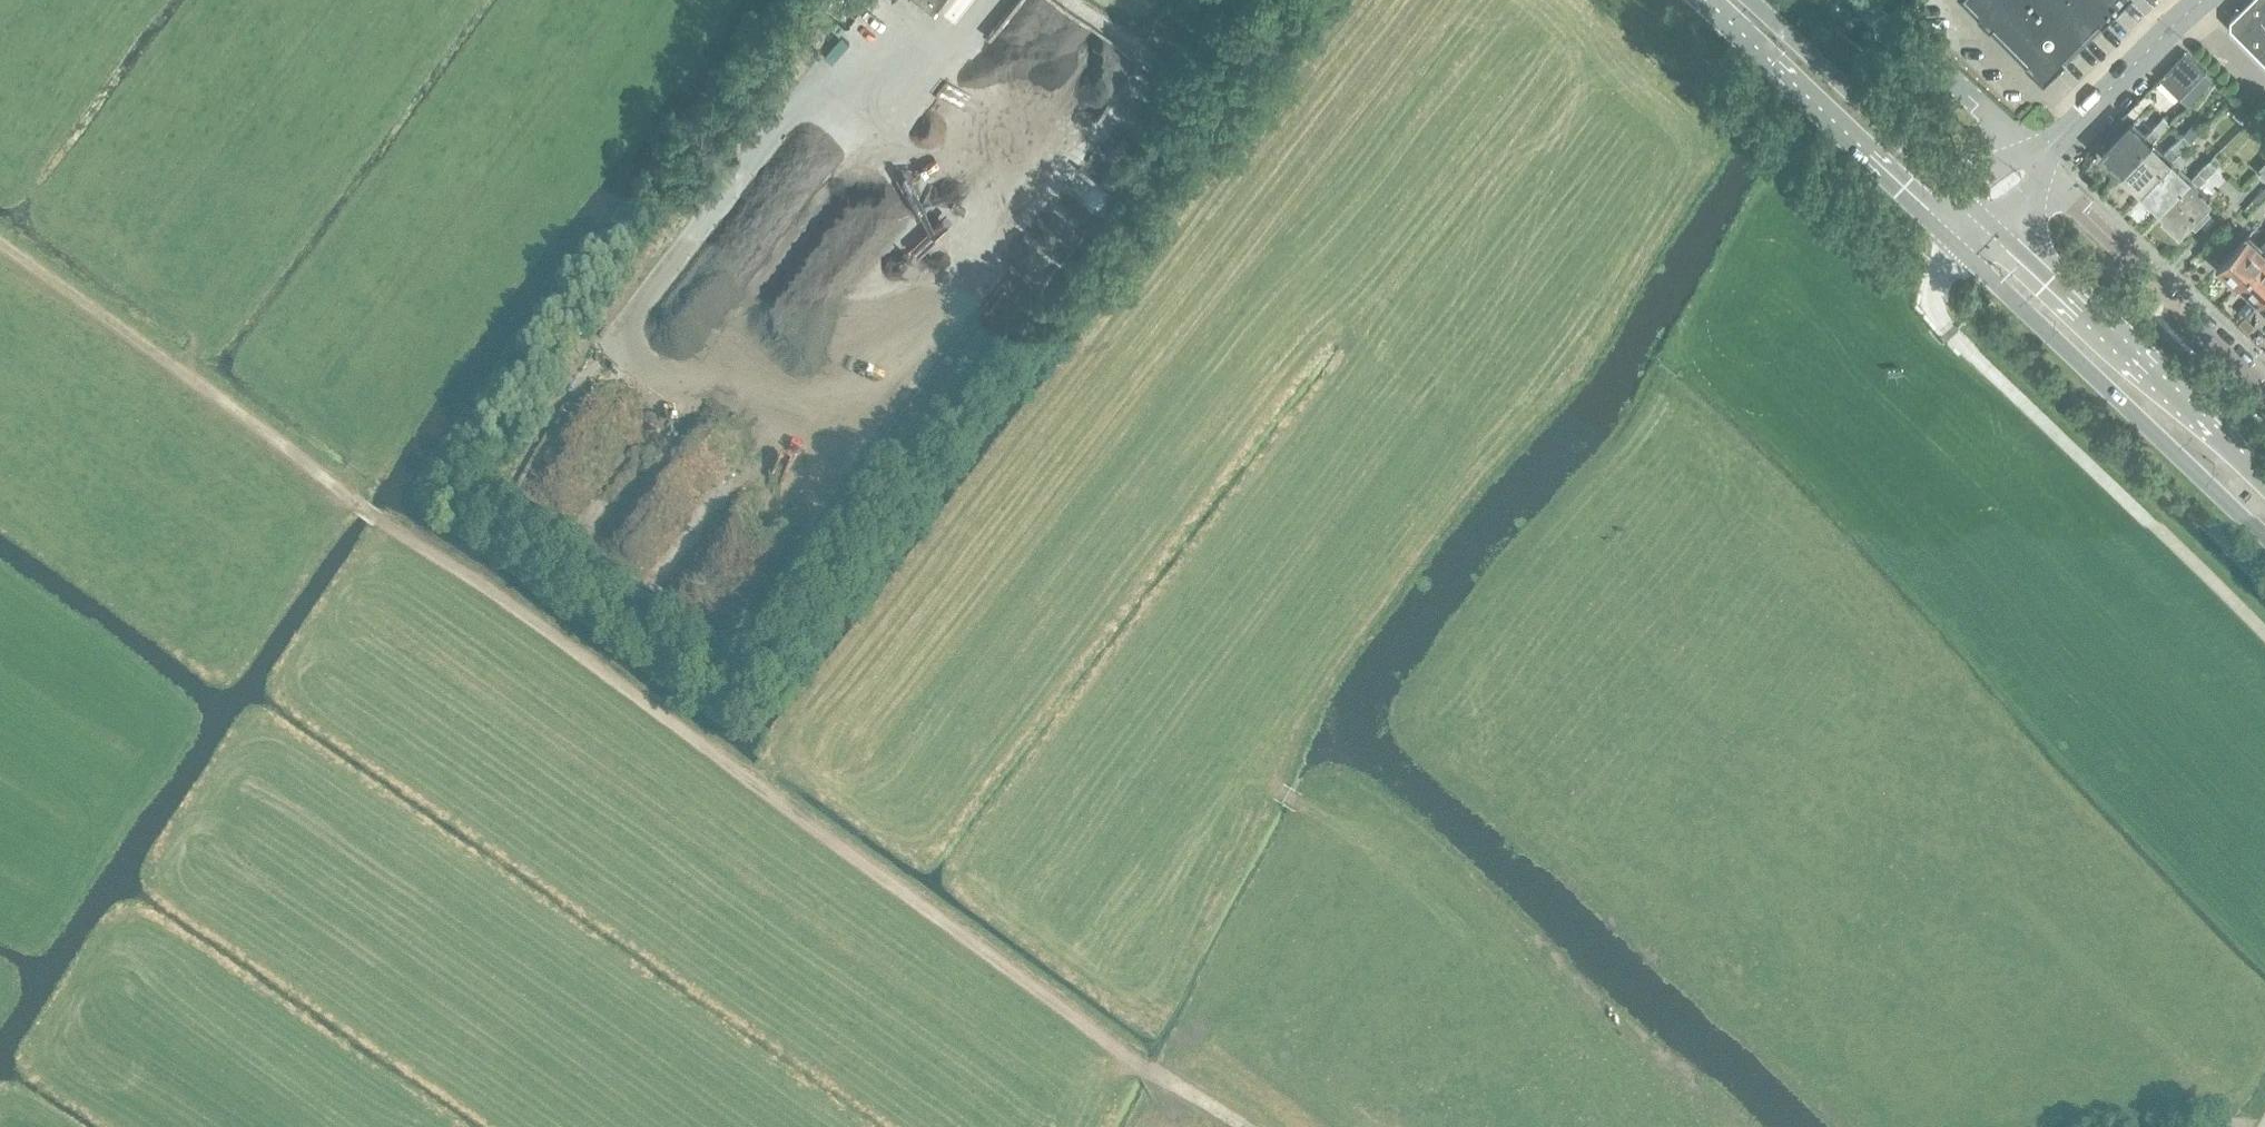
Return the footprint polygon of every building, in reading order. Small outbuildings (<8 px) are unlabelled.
[(913,1),(931,15),(942,0),(914,0),(913,1)] [(2010,41),(2045,77),(2123,0),(1970,0),(2010,41)] [(2245,41),(2264,61),(2264,0),(2247,0),(2230,17),(2230,26),(2245,41)] [(2161,77),(2180,96),(2189,104),(2213,80),(2205,71),(2206,70),(2186,51),(2161,77)] [(2125,171),(2152,143),(2171,123),(2164,116),(2145,136),(2132,123),(2103,153),(2119,168),(2120,166),(2125,171)] [(2163,154),(2152,143),(2125,171),(2145,190),(2181,152),(2203,128),(2196,121),(2173,144),(2163,154)] [(2188,158),(2181,152),(2145,190),(2163,207),(2190,179),(2178,168),(2188,158)] [(2210,158),(2190,179),(2163,207),(2167,211),(2165,212),(2181,227),(2189,219),(2196,226),(2210,211),(2203,204),(2209,198),(2198,187),(2218,166),(2210,158)] [(2217,263),(2239,283),(2264,256),(2264,241),(2260,246),(2246,233),(2217,263)] [(2239,283),(2241,285),(2243,283),(2260,299),(2264,294),(2264,256),(2239,283)]
